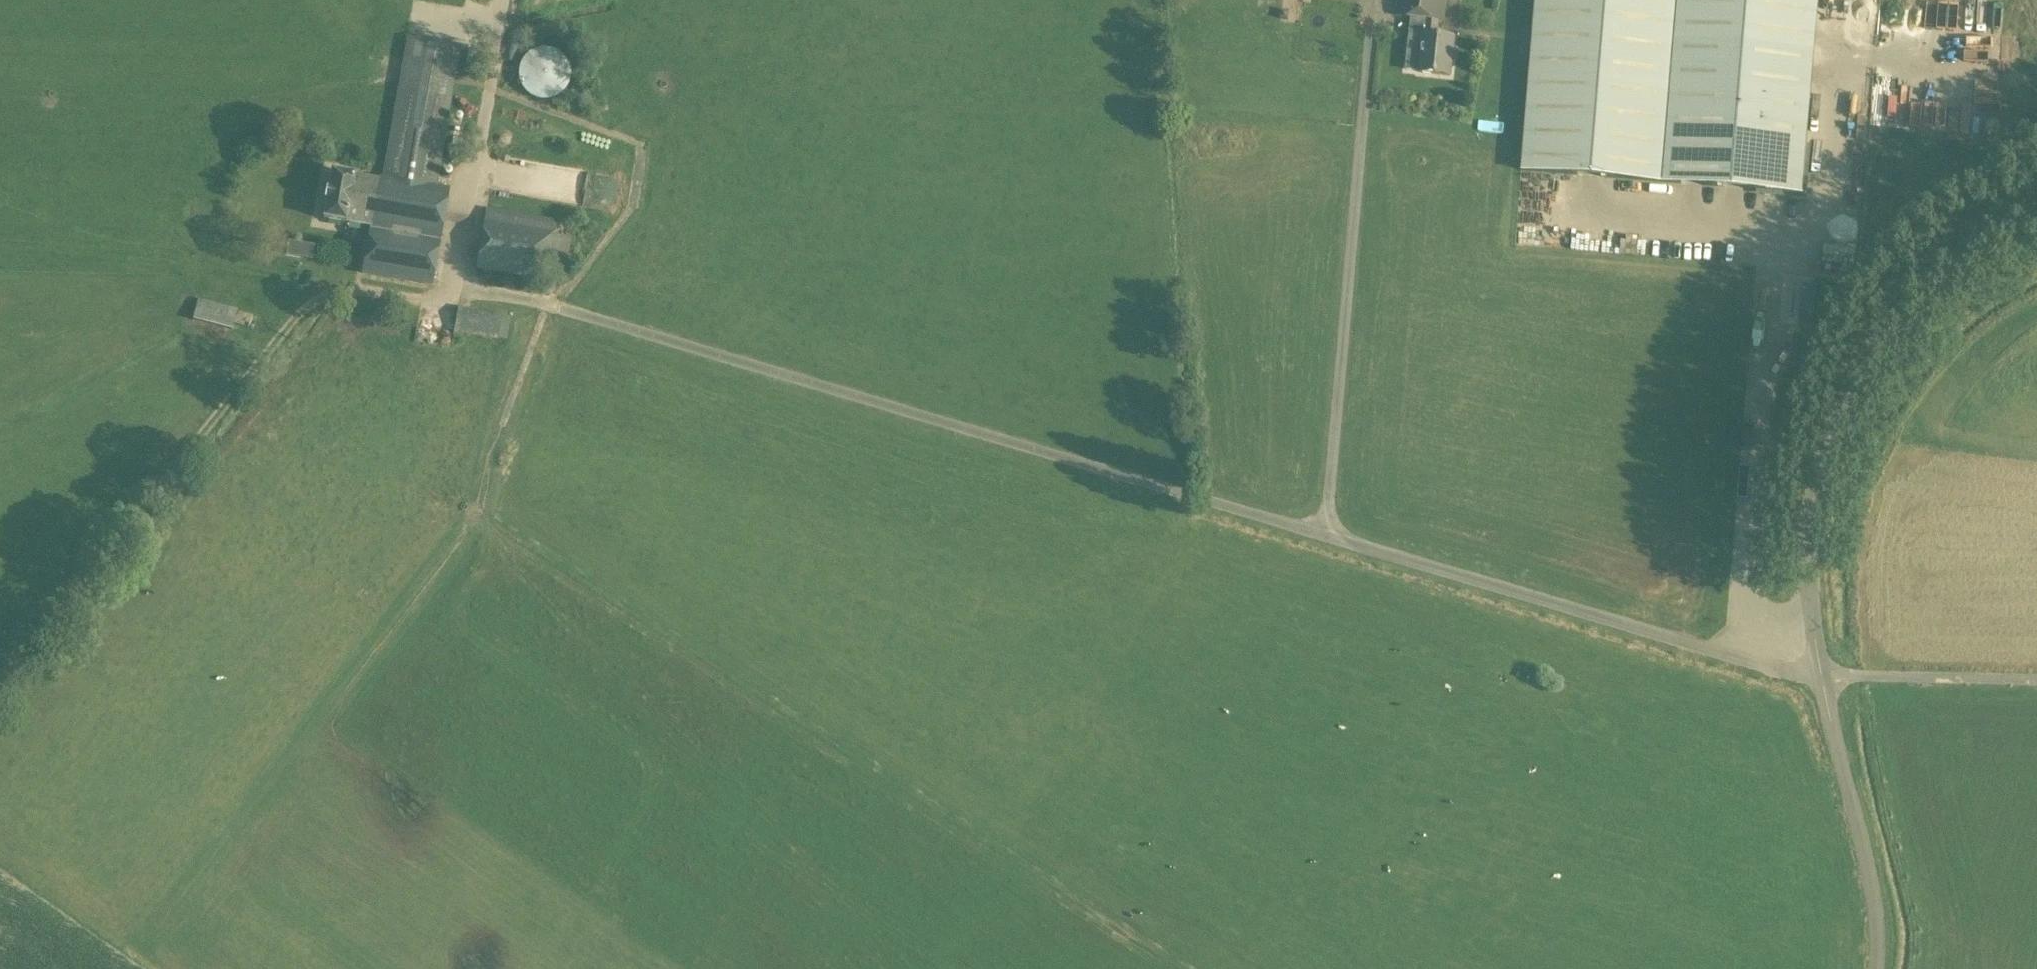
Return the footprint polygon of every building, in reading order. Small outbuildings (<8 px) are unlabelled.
[(1301,0),(1278,0),(1278,14),(1301,14),(1301,0)] [(1395,18),(1410,20),(1405,71),(1419,73),(1419,74),(1451,77),(1455,39),(1438,37),(1439,21),(1444,22),(1446,0),(1397,0),(1395,18)] [(1809,106),(1817,0),(1536,0),(1528,106),(1523,173),(1802,196),(1809,106)] [(397,91),(381,181),(332,173),(323,219),(371,228),(362,274),(431,286),(448,193),(436,191),(452,100),(460,47),(406,38),(397,91)] [(530,53),(523,58),(519,66),(518,74),(519,83),(523,90),(529,96),(537,99),(545,100),(553,98),(561,94),(566,87),(569,80),(569,71),(567,63),(562,56),(555,51),(546,49),(538,49),(530,53)] [(585,172),(584,205),(618,206),(618,172),(585,172)] [(556,221),(487,210),(477,270),(547,282),(547,279),(565,282),(572,240),(555,236),(556,221)] [(285,242),(284,257),(311,258),(312,243),(285,242)] [(236,309),(198,299),(193,320),(231,330),(236,309)] [(502,315),(457,307),(453,333),(497,340),(502,315)]
